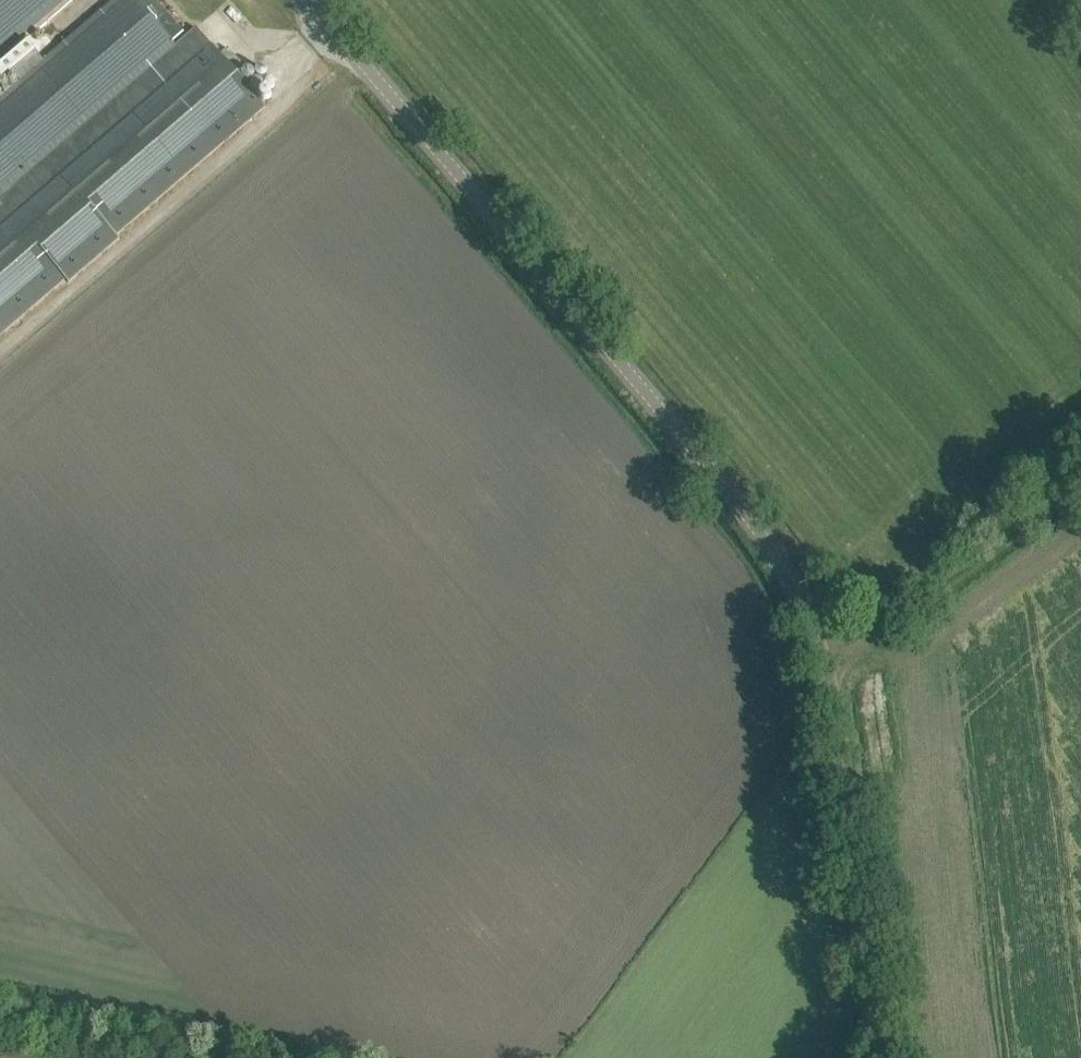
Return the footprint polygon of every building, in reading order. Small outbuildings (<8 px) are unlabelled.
[(266,109),(197,28),(175,46),(172,42),(184,33),(156,0),(141,0),(138,3),(135,0),(116,0),(0,100),(0,337),(266,109)] [(63,0),(0,0),(0,54),(63,0)]
